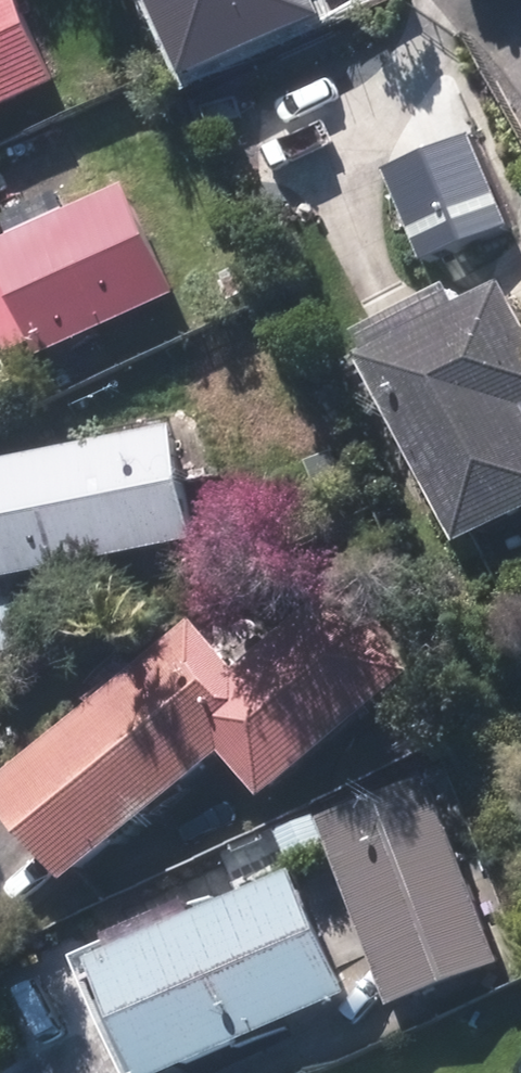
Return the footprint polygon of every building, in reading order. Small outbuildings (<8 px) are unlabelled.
[(62,89),(20,0),(0,0),(0,118),(62,89)] [(174,73),(315,12),(310,0),(143,0),(174,73)] [(417,262),(503,228),(464,133),(379,167),(417,262)] [(40,345),(48,362),(180,299),(128,191),(0,252),(4,259),(0,261),(0,363),(40,345)] [(347,350),(447,545),(520,508),(520,415),(513,399),(520,395),(520,336),(491,277),(347,350)] [(200,545),(177,431),(0,468),(0,586),(200,545)] [(0,796),(78,886),(258,731),(181,642),(0,796)] [(429,781),(322,823),(395,1004),(501,962),(429,781)] [(152,1072),(191,1072),(352,998),(295,876),(102,965),(152,1072)]
